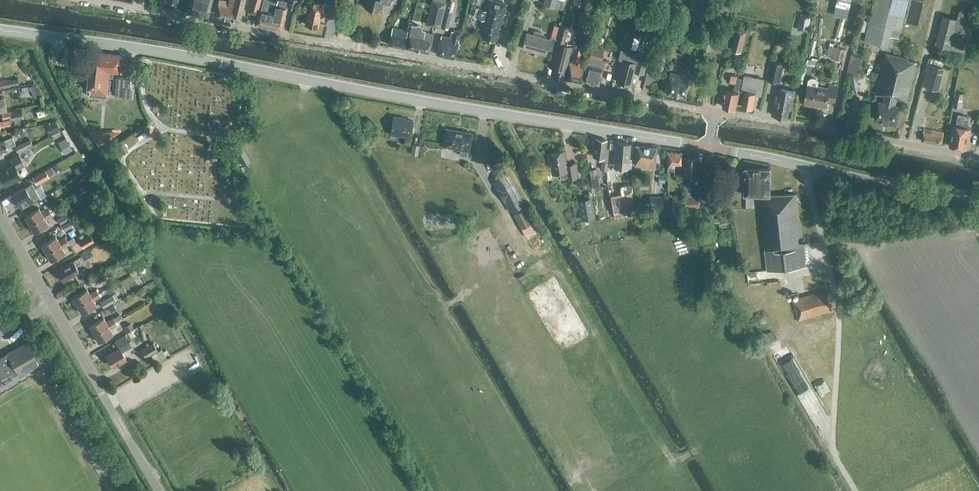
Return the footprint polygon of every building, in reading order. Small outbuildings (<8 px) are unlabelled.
[(212,0),(190,0),(187,12),(208,15),(212,0)] [(215,17),(240,21),(245,0),(229,0),(229,1),(223,0),(219,0),(215,17)] [(250,8),(257,10),(258,9),(260,0),(252,0),(250,8)] [(255,24),(269,27),(273,13),(273,11),(276,3),(267,0),(264,0),(261,9),(259,8),(259,11),(255,24)] [(269,27),(281,30),(281,29),(281,30),(285,15),(284,15),(285,9),(287,1),(283,0),(277,0),(276,3),(273,11),(273,13),(269,27)] [(288,6),(294,8),(296,0),(289,0),(288,6)] [(324,3),(309,0),(306,13),(307,13),(305,24),(318,26),(321,16),(322,16),(324,3)] [(365,7),(378,11),(381,2),(390,4),(391,0),(367,0),(365,7)] [(439,26),(445,3),(433,0),(427,23),(439,26)] [(442,24),(449,26),(455,2),(448,0),(442,24)] [(485,10),(476,7),(474,16),(481,18),(479,27),(484,28),(482,37),(496,41),(507,4),(493,0),(488,0),(485,10)] [(567,0),(544,0),(543,4),(564,10),(567,0)] [(913,0),(879,0),(871,37),(893,41),(895,31),(907,33),(913,0)] [(946,42),(964,45),(969,16),(967,16),(969,7),(963,6),(961,13),(947,11),(942,36),(946,37),(946,42)] [(808,32),(811,16),(801,14),(798,30),(808,32)] [(408,30),(410,31),(410,30),(409,30),(412,20),(408,19),(408,21),(406,20),(404,30),(392,27),(391,33),(388,44),(404,47),(406,37),(408,31),(408,30)] [(416,26),(411,25),(410,30),(410,31),(406,48),(429,53),(433,34),(424,32),(425,31),(422,30),(422,27),(421,25),(417,25),(416,26)] [(560,25),(555,43),(560,44),(564,45),(568,27),(560,25)] [(741,52),(747,30),(738,28),(732,50),(741,52)] [(461,31),(454,30),(452,38),(441,35),(437,54),(454,58),(461,31)] [(526,32),(522,48),(545,54),(547,49),(553,50),(555,42),(556,38),(550,36),(549,39),(539,36),(540,32),(534,30),(533,34),(526,32)] [(710,50),(714,35),(704,32),(700,48),(710,50)] [(553,50),(548,65),(555,67),(552,76),(564,79),(571,52),(572,47),(564,45),(560,44),(555,43),(555,42),(553,50)] [(827,55),(846,60),(849,50),(829,45),(827,55)] [(584,80),(598,83),(602,68),(604,60),(601,59),(603,49),(592,46),(587,65),(588,65),(584,80)] [(576,61),(576,63),(570,62),(566,79),(581,82),(586,66),(579,64),(583,49),(574,47),(571,60),(576,61)] [(666,53),(660,51),(655,70),(662,71),(666,53)] [(867,64),(866,51),(855,52),(856,65),(867,64)] [(89,72),(87,88),(90,88),(89,96),(101,97),(101,94),(106,94),(107,91),(109,92),(110,80),(108,80),(109,70),(119,71),(121,55),(91,52),(89,67),(88,72),(89,72)] [(644,73),(648,55),(637,53),(635,63),(621,59),(616,81),(631,84),(634,71),(644,73)] [(811,62),(822,61),(821,53),(811,54),(811,62)] [(879,101),(874,119),(897,125),(901,107),(896,105),(897,100),(907,102),(917,62),(908,60),(909,59),(887,54),(886,53),(886,55),(876,94),(880,95),(884,96),(883,102),(879,101)] [(926,79),(939,83),(944,63),(931,60),(926,79)] [(753,65),(754,62),(748,61),(746,69),(752,70),(753,65)] [(772,61),(770,71),(782,73),(784,64),(772,61)] [(685,96),(689,76),(670,72),(668,85),(666,86),(665,90),(666,92),(666,93),(685,96)] [(738,100),(743,78),(737,77),(737,76),(731,75),(730,82),(736,84),(734,91),(726,90),(723,106),(735,109),(737,100),(738,100)] [(753,109),(756,94),(761,95),(764,80),(743,76),(741,91),(745,92),(742,107),(753,109)] [(116,77),(115,95),(122,95),(123,86),(130,87),(129,78),(116,77)] [(0,88),(19,84),(18,78),(0,81),(0,86),(0,88)] [(816,104),(827,106),(828,100),(835,102),(838,87),(830,86),(829,89),(817,87),(818,82),(816,79),(811,78),(809,80),(804,105),(815,107),(816,104)] [(29,87),(35,98),(37,97),(40,104),(45,102),(42,95),(37,85),(29,87)] [(790,102),(794,103),(796,90),(782,88),(780,96),(776,95),(772,115),(776,115),(776,116),(787,118),(790,102)] [(956,92),(953,106),(961,108),(964,94),(956,92)] [(13,120),(20,118),(23,118),(21,108),(2,113),(3,118),(13,116),(13,120)] [(958,115),(957,126),(953,125),(951,134),(953,134),(952,138),(950,146),(966,149),(967,141),(967,137),(969,137),(971,128),(967,128),(969,118),(967,118),(967,116),(958,115)] [(410,136),(413,121),(402,119),(402,118),(393,116),(390,133),(410,136)] [(4,121),(0,121),(0,128),(11,126),(10,119),(4,121)] [(922,141),(932,143),(934,130),(931,130),(932,126),(934,127),(935,121),(927,119),(925,129),(924,129),(922,141)] [(60,126),(63,132),(69,129),(64,120),(54,125),(55,128),(60,126)] [(468,150),(471,133),(446,129),(443,146),(460,148),(459,155),(467,156),(468,150)] [(944,132),(934,130),(932,143),(942,145),(944,132)] [(95,131),(94,140),(103,141),(104,137),(106,138),(107,132),(95,131)] [(15,143),(13,136),(4,140),(4,139),(0,141),(0,153),(8,150),(7,147),(15,143)] [(66,138),(58,142),(65,154),(72,150),(66,138)] [(603,162),(602,162),(601,169),(607,169),(607,163),(608,163),(609,150),(606,150),(607,140),(596,138),(593,156),(604,158),(603,162)] [(15,147),(18,152),(33,144),(30,139),(15,147)] [(631,168),(632,160),(629,160),(630,143),(631,143),(615,141),(614,159),(623,160),(622,168),(631,168)] [(128,150),(124,143),(119,146),(123,153),(128,150)] [(233,147),(243,166),(250,162),(243,147),(241,143),(233,147)] [(654,167),(657,148),(636,145),(634,164),(654,167)] [(569,179),(576,178),(574,164),(565,165),(563,151),(548,154),(549,164),(551,164),(553,174),(560,173),(560,178),(569,176),(569,179)] [(674,163),(682,163),(682,153),(667,152),(667,170),(674,169),(674,163)] [(24,165),(21,160),(22,160),(19,154),(10,159),(13,165),(0,172),(0,174),(6,185),(21,176),(17,169),(24,165)] [(684,176),(698,175),(697,154),(683,154),(684,176)] [(595,159),(587,160),(590,178),(592,187),(600,186),(597,174),(598,174),(595,159)] [(51,168),(46,171),(49,176),(54,173),(51,168)] [(760,195),(765,249),(767,271),(806,266),(803,245),(796,194),(770,195),(771,185),(771,179),(771,170),(770,169),(746,168),(745,169),(745,195),(760,195)] [(45,170),(41,172),(33,177),(37,185),(49,178),(49,176),(46,171),(45,170)] [(525,204),(507,173),(492,181),(510,212),(525,204)] [(19,203),(22,208),(39,197),(32,184),(26,188),(25,187),(12,194),(18,204),(19,203)] [(620,194),(610,196),(614,218),(636,214),(632,192),(620,194)] [(663,196),(649,196),(649,209),(663,209),(663,196)] [(577,200),(581,220),(595,218),(592,197),(577,200)] [(698,197),(684,198),(685,211),(699,210),(699,206),(698,197)] [(683,198),(668,198),(669,215),(671,218),(679,218),(679,210),(683,209),(683,198)] [(50,207),(49,208),(42,212),(39,208),(25,216),(30,224),(51,212),(50,211),(51,210),(50,207)] [(513,214),(521,229),(533,222),(525,208),(524,209),(513,214)] [(51,212),(30,224),(34,233),(49,224),(46,219),(53,215),(51,212)] [(61,224),(69,219),(66,214),(57,219),(61,224)] [(65,231),(73,226),(70,221),(62,226),(65,231)] [(71,233),(65,237),(59,241),(56,236),(42,245),(46,253),(73,237),(71,233)] [(625,233),(619,234),(621,247),(628,245),(625,233)] [(79,240),(84,248),(95,242),(90,234),(79,240)] [(46,253),(51,261),(65,252),(63,248),(69,244),(70,245),(76,242),(73,237),(46,253)] [(80,283),(88,278),(83,269),(80,271),(76,265),(82,262),(79,258),(74,261),(73,261),(57,270),(63,281),(75,274),(80,283)] [(105,281),(114,275),(110,269),(101,276),(105,281)] [(72,297),(77,305),(98,293),(98,291),(99,290),(98,288),(90,293),(87,289),(72,297)] [(799,320),(832,310),(826,289),(792,300),(799,320)] [(103,308),(114,302),(121,298),(118,292),(100,302),(103,308)] [(101,293),(99,294),(98,293),(77,305),(82,313),(96,305),(94,300),(100,296),(102,295),(101,293)] [(89,325),(94,334),(123,317),(121,313),(106,322),(103,317),(89,325)] [(123,317),(94,334),(99,342),(113,333),(110,329),(125,320),(123,317)] [(142,324),(140,319),(123,329),(126,334),(142,324)] [(122,352),(132,346),(126,335),(115,341),(119,348),(107,355),(113,366),(126,358),(122,352)] [(7,352),(0,357),(0,378),(17,368),(21,376),(44,362),(31,341),(8,354),(7,352)] [(146,357),(157,350),(153,343),(141,349),(146,357)] [(801,382),(827,428),(833,425),(829,418),(834,416),(812,376),(801,382)]
